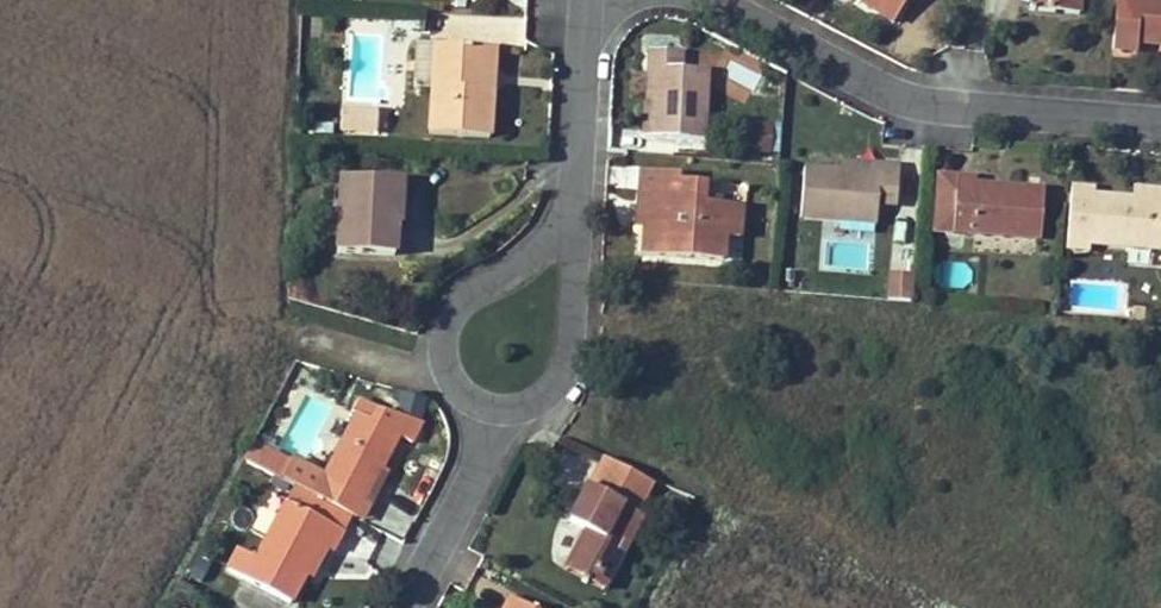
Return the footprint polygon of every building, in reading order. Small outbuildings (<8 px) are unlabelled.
[(860,3),(893,24),(908,0),(862,0),(860,3)] [(1081,0),(1038,0),(1037,11),(1079,16),(1081,0)] [(1160,46),(1160,0),(1115,0),(1113,51),(1136,53),(1137,43),(1160,46)] [(488,139),(491,90),(484,90),(486,49),(434,45),(432,90),(429,135),(488,139)] [(486,49),(484,90),(491,90),(494,49),(486,49)] [(683,70),(684,53),(649,51),(648,68),(657,69),(653,136),(705,138),(708,71),(683,70)] [(653,136),(657,69),(648,68),(645,136),(653,136)] [(360,112),(341,110),(339,130),(358,131),(360,112)] [(378,113),(360,112),(358,131),(377,132),(378,113)] [(778,155),(779,123),(748,121),(746,153),(778,155)] [(843,161),(842,170),(879,172),(879,164),(843,161)] [(842,170),(804,167),(800,218),(880,223),(881,203),(897,204),(900,166),(879,164),(879,172),(842,170)] [(642,172),(640,193),(649,193),(646,228),(644,255),(723,261),(725,237),(739,238),(741,216),(719,215),(720,205),(702,204),(703,183),(681,182),(681,174),(642,172)] [(939,176),(934,230),(1040,238),(1043,191),(975,186),(975,179),(939,176)] [(392,180),(342,177),(337,252),(394,254),(397,223),(389,222),(392,180)] [(392,180),(389,222),(397,223),(399,223),(402,180),(392,180)] [(1093,195),(1095,189),(1072,187),(1066,250),(1089,251),(1090,245),(1160,250),(1160,202),(1132,199),(1093,195)] [(1132,199),(1160,202),(1160,193),(1133,190),(1132,199)] [(637,228),(646,228),(649,193),(640,193),(637,228)] [(720,205),(719,215),(741,216),(742,206),(720,205)] [(872,244),(870,273),(891,274),(894,246),(872,244)] [(1132,318),(1145,319),(1146,308),(1133,307),(1132,318)] [(376,409),(356,398),(349,411),(356,416),(370,422),(376,409)] [(321,481),(361,503),(381,468),(398,437),(411,443),(422,423),(376,409),(370,422),(356,416),(321,481)] [(257,445),(249,462),(282,480),(291,463),(257,445)] [(592,491),(634,514),(650,484),(608,462),(592,491)] [(387,470),(381,468),(361,503),(367,506),(387,470)] [(305,573),(320,546),(327,550),(331,553),(351,516),(296,487),(287,503),(268,539),(258,558),(239,549),(227,570),(289,603),(305,573)] [(568,520),(586,530),(571,559),(609,579),(610,578),(631,536),(641,517),(634,514),(592,491),(586,488),(568,520)] [(397,529),(407,499),(379,490),(369,521),(397,529)] [(312,577),(327,550),(320,546),(305,573),(312,577)] [(604,589),(609,579),(571,559),(565,569),(604,589)] [(510,597),(504,607),(531,607),(510,597)]
